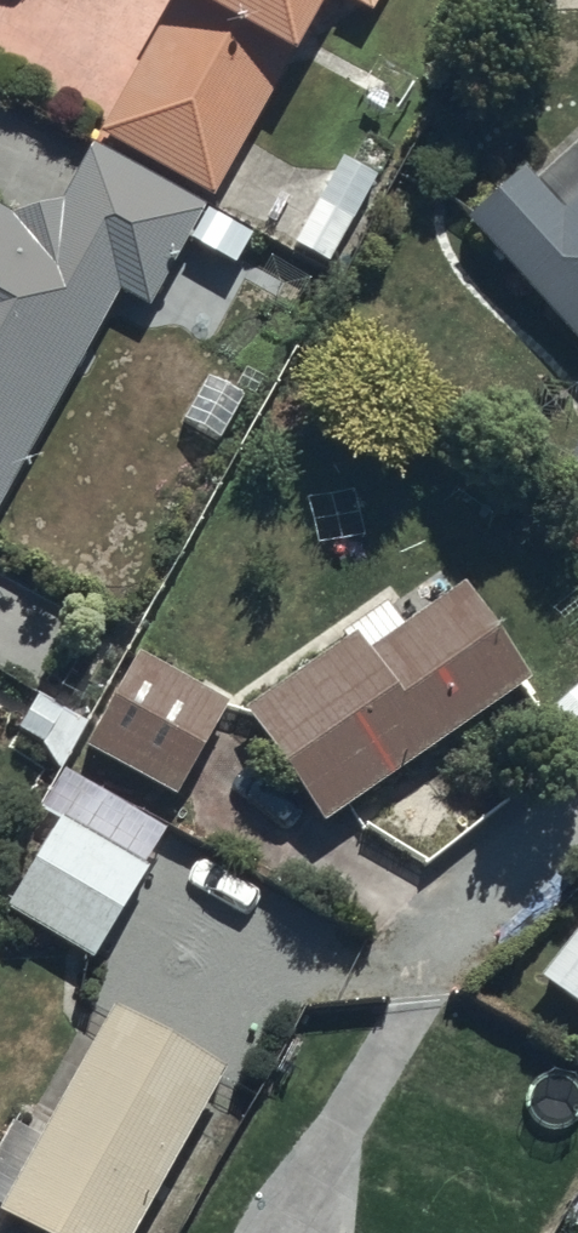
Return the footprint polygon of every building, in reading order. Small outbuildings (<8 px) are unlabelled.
[(210,193),(317,0),(165,0),(94,129),(210,193)] [(372,13),(379,0),(348,0),(372,13)] [(577,350),(577,129),(468,225),(577,350)] [(117,288),(148,306),(203,209),(88,144),(55,202),(13,214),(0,207),(0,496),(117,288)] [(241,714),(317,823),(526,678),(450,569),(241,714)] [(94,745),(174,792),(226,704),(146,657),(94,745)] [(6,916),(89,962),(164,829),(81,783),(6,916)] [(577,1012),(577,930),(538,981),(577,1012)] [(223,1064),(108,1000),(0,1192),(0,1208),(36,1228),(33,1232),(127,1232),(223,1064)]
